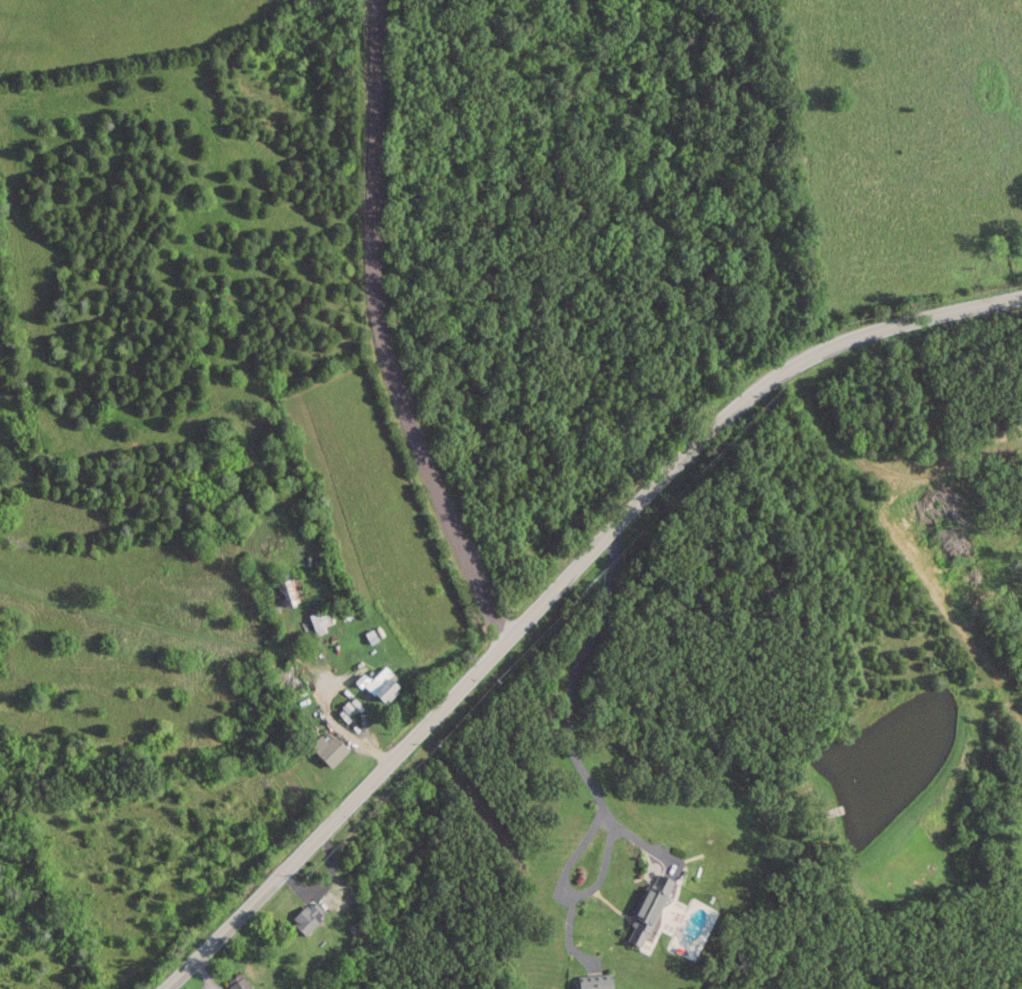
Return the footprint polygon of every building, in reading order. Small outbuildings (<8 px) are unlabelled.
[(301,598),(294,576),(256,589),(263,610),(301,598)] [(327,611),(311,611),(313,633),(329,631),(327,611)] [(363,671),(356,679),(385,703),(402,683),(383,666),(372,679),(363,671)] [(280,690),(294,690),(294,678),(280,678),(280,690)] [(332,767),(350,748),(334,733),(326,740),(321,734),(310,745),(332,767)] [(674,878),(654,870),(627,938),(646,946),(674,878)] [(292,919),(306,933),(326,912),(312,898),(292,919)] [(245,972),(227,979),(230,988),(252,988),(245,972)] [(614,976),(579,976),(579,988),(614,988),(614,976)]
